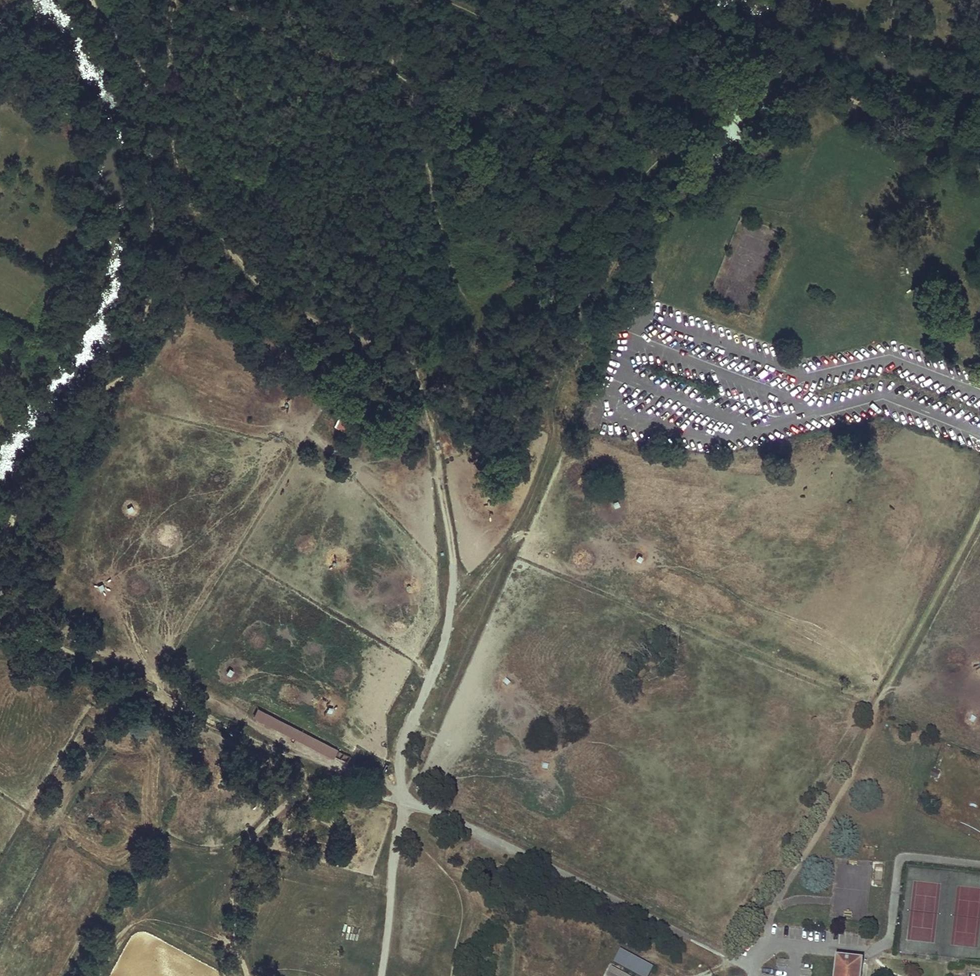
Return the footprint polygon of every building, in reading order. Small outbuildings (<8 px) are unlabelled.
[(325,455),(308,446),(305,452),(322,462),(325,455)] [(44,556),(39,571),(45,573),(50,559),(44,556)] [(337,748),(257,708),(253,715),(333,756),(337,748)] [(351,743),(347,751),(360,757),(363,750),(351,743)] [(347,762),(350,755),(339,750),(336,757),(347,762)] [(363,760),(386,772),(388,765),(366,754),(363,760)] [(940,771),(933,768),(930,776),(937,778),(940,771)] [(413,786),(432,796),(435,791),(431,789),(433,785),(419,777),(413,786)] [(607,975),(650,975),(654,968),(621,950),(612,967),(607,975)] [(862,962),(836,959),(834,975),(860,975),(862,962)]
